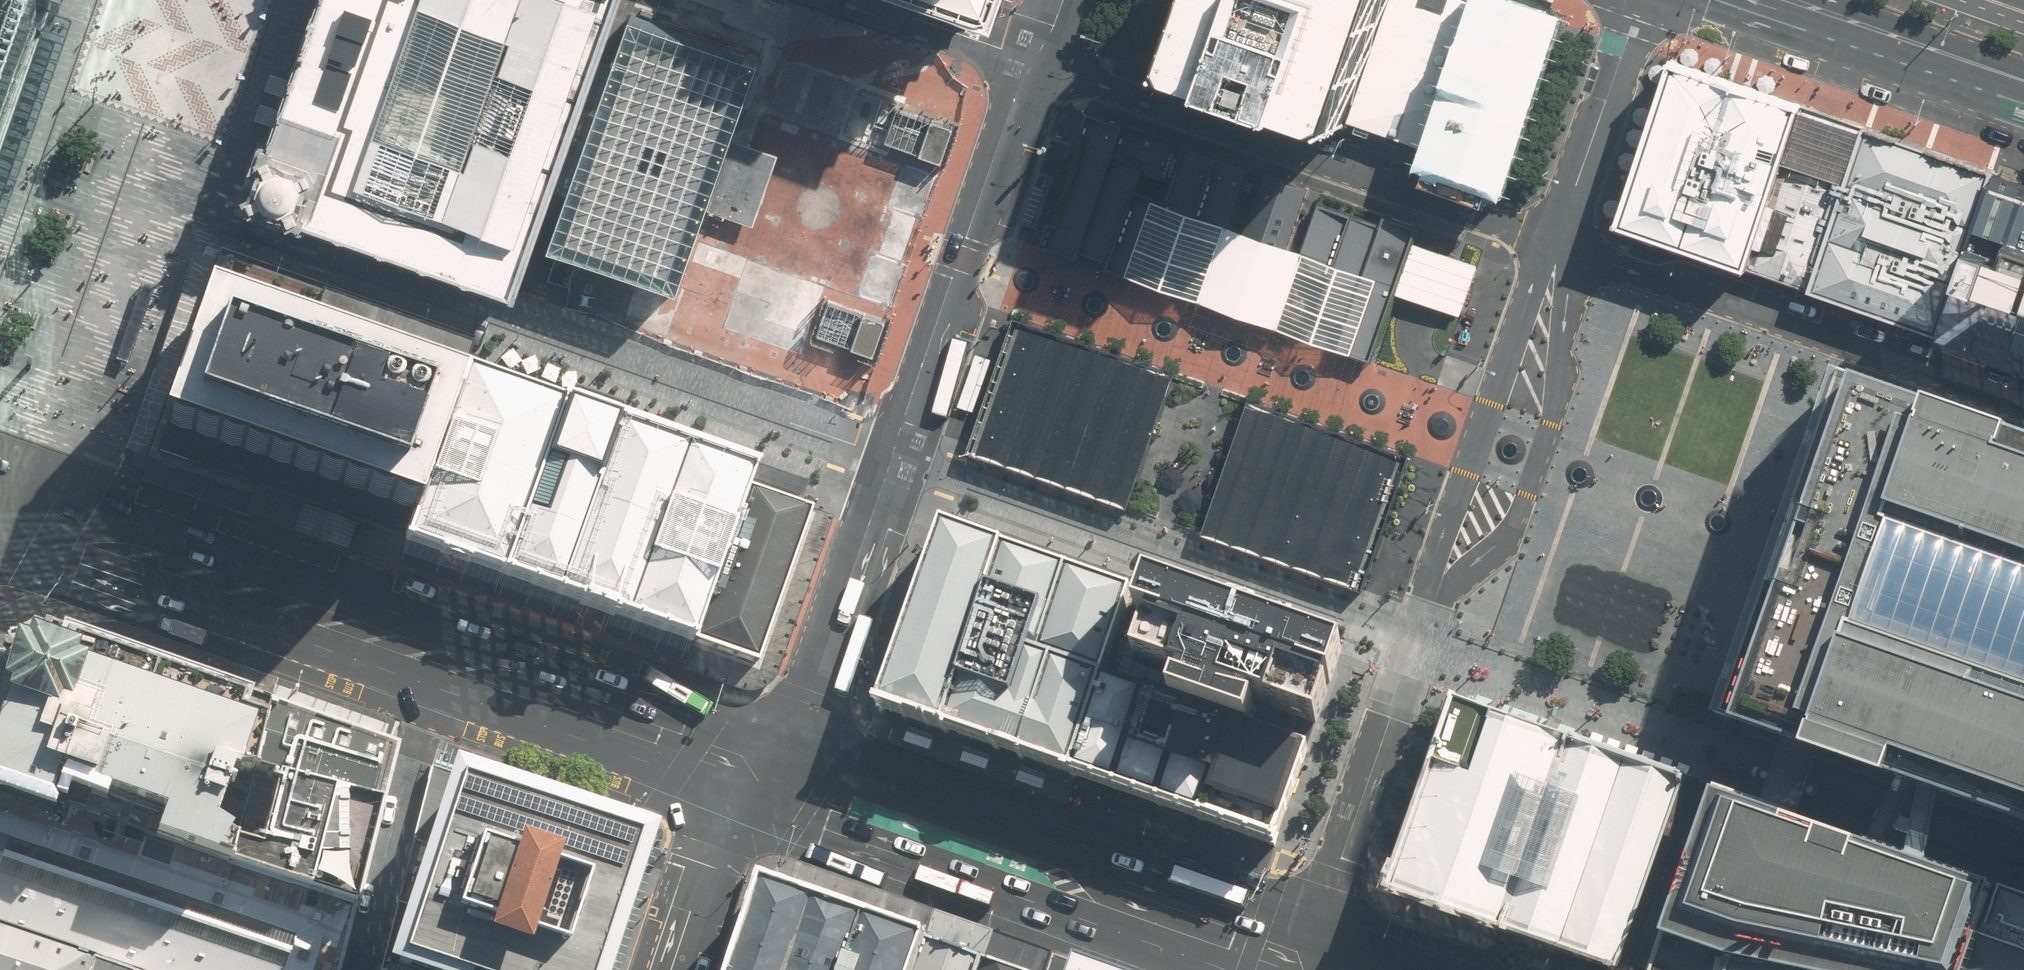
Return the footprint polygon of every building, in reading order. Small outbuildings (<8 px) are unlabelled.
[(22,33),(32,0),(0,0),(0,95),(22,33)] [(518,295),(528,267),(537,240),(543,225),(552,196),(564,161),(577,124),(603,47),(611,24),(616,8),(619,0),(324,0),(294,90),(283,119),(275,139),(261,135),(239,201),(327,231),(518,295)] [(1183,68),(1231,84),(1298,107),(1348,124),(1390,0),(1206,0),(1183,68)] [(1348,124),(1434,153),(1485,0),(1390,0),(1348,124)] [(1500,0),(1485,0),(1434,153),(1502,175),(1554,18),(1500,0)] [(556,229),(671,268),(697,194),(706,169),(716,138),(740,68),(626,29),(611,24),(603,47),(577,124),(564,161),(552,196),(543,225),(556,229)] [(1803,104),(1674,60),(1617,220),(1747,265),(1803,104)] [(955,122),(861,89),(846,131),(941,163),(955,122)] [(1867,126),(1803,104),(1747,265),(1813,288),(1867,126)] [(1392,298),(1418,223),(1402,218),(1096,113),(1049,249),(1371,360),(1392,298)] [(1994,170),(1867,126),(1813,288),(1936,331),(1994,170)] [(706,169),(697,194),(727,205),(747,148),(716,138),(706,169)] [(1994,170),(1936,331),(2023,362),(2023,181),(1994,170)] [(1459,258),(1416,243),(1398,293),(1441,308),(1462,315),(1479,264),(1459,258)] [(145,473),(142,483),(375,562),(395,569),(398,564),(407,539),(385,532),(149,450),(220,253),(204,247),(202,255),(196,253),(128,450),(137,453),(133,464),(131,468),(145,473)] [(224,254),(220,253),(149,450),(385,532),(407,539),(466,371),(474,350),(476,341),(453,333),(420,324),(402,317),(310,284),(224,254)] [(117,358),(127,361),(153,291),(142,287),(117,358)] [(886,321),(829,301),(817,335),(874,354),(886,321)] [(976,453),(1132,506),(1141,478),(1167,405),(1177,375),(1021,322),(976,453)] [(810,509),(834,517),(836,503),(836,492),(833,480),(826,472),(815,462),(476,341),(474,350),(466,371),(562,403),(756,469),(802,485),(807,487),(810,489),(811,491),(812,493),(812,498),(812,503),(810,509)] [(505,574),(562,403),(466,371),(407,539),(505,574)] [(1737,718),(1788,736),(1825,749),(1934,788),(1951,794),(2023,820),(2023,442),(1925,409),(1850,383),(1808,510),(1795,547),(1782,586),(1737,718)] [(1411,457),(1250,400),(1240,430),(1215,501),(1204,533),(1364,589),(1411,457)] [(756,469),(562,403),(505,574),(694,640),(756,469)] [(694,640),(757,662),(810,509),(797,505),(802,485),(756,469),(694,640)] [(694,640),(685,665),(683,669),(739,690),(754,692),(762,690),(770,685),(776,679),(834,517),(810,509),(757,662),(694,640)] [(944,728),(1004,548),(945,528),(883,707),(944,728)] [(547,617),(685,665),(694,640),(505,574),(407,539),(398,564),(547,617)] [(1004,548),(944,728),(1074,772),(1104,681),(1134,592),(1004,548)] [(1337,653),(1157,591),(1151,606),(1145,625),(1157,629),(1143,669),(1187,684),(1179,707),(1230,724),(1257,734),(1264,712),(1311,728),(1337,653)] [(30,627),(9,637),(0,670),(0,785),(227,861),(279,702),(240,690),(30,627)] [(1200,816),(1230,724),(1179,707),(1104,681),(1074,772),(1200,816)] [(1465,697),(1398,890),(1515,928),(1584,738),(1465,697)] [(293,883),(350,902),(396,746),(337,724),(279,702),(227,861),(293,883)] [(1230,724),(1200,816),(1283,844),(1314,753),(1257,734),(1230,724)] [(933,752),(938,737),(909,729),(905,743),(933,752)] [(1825,749),(1788,736),(1765,802),(1802,815),(1825,749)] [(1515,928),(1634,968),(1700,777),(1584,738),(1515,928)] [(987,770),(991,755),(964,747),(960,762),(987,770)] [(1047,776),(1020,766),(1015,781),(1042,791),(1047,776)] [(453,780),(396,963),(394,969),(600,969),(643,838),(453,780)] [(227,861),(0,785),(0,925),(100,960),(133,969),(329,969),(350,902),(293,883),(227,861)] [(1666,969),(1968,969),(1981,935),(2000,884),(1970,872),(1941,862),(1923,856),(1802,815),(1765,802),(1727,788),(1666,969)] [(1951,794),(1934,788),(1923,856),(1941,862),(1951,794)] [(772,883),(741,969),(918,969),(929,939),(772,883)] [(1981,935),(2023,950),(2023,893),(2000,884),(1981,935)] [(929,939),(918,969),(978,969),(992,931),(939,912),(929,939)] [(0,925),(0,969),(96,969),(100,960),(0,925)] [(992,931),(978,969),(1049,969),(1055,953),(992,931)] [(1968,969),(2023,969),(2023,950),(1981,935),(1968,969)]
